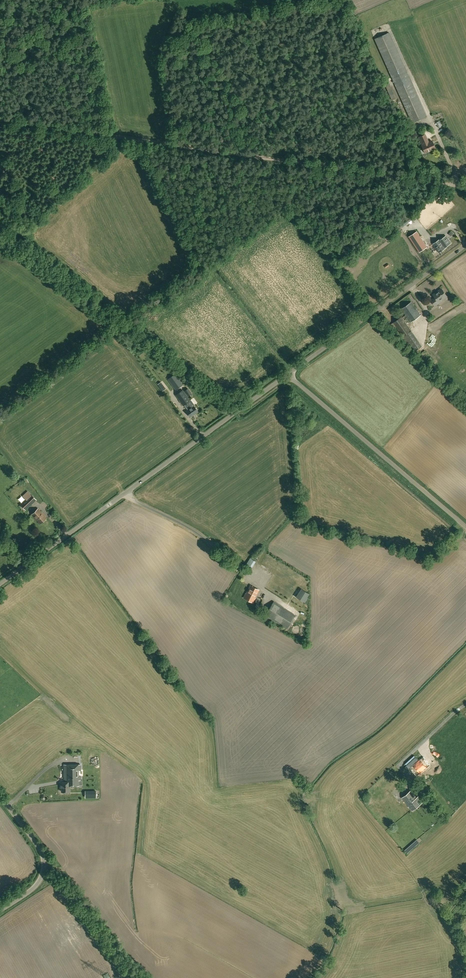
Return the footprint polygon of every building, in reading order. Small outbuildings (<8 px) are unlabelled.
[(412,123),(427,116),(389,32),(374,39),(412,123)] [(425,153),(435,148),(432,141),(428,142),(425,134),(419,137),(423,144),(421,145),(425,153)] [(404,222),(401,224),(402,226),(403,226),(415,217),(412,214),(403,221),(404,222)] [(427,247),(417,231),(408,236),(419,252),(427,247)] [(440,239),(432,244),(439,252),(451,243),(446,236),(441,239),(440,239)] [(441,299),(446,295),(442,289),(438,292),(437,291),(433,294),(436,298),(435,299),(434,298),(431,300),(435,306),(442,301),(441,299)] [(412,301),(401,309),(406,315),(407,317),(411,322),(421,315),(412,301)] [(407,317),(406,315),(402,317),(401,317),(390,324),(393,329),(396,327),(403,337),(411,331),(403,319),(407,317)] [(422,346),(411,331),(403,337),(409,344),(410,343),(416,350),(422,346)] [(175,390),(183,384),(175,374),(168,379),(175,390)] [(195,414),(198,412),(194,406),(195,405),(192,399),(190,400),(183,390),(176,395),(183,405),(185,404),(188,410),(186,411),(190,417),(195,413),(195,414)] [(31,494),(30,494),(20,504),(26,510),(37,500),(31,494)] [(40,524),(47,517),(38,508),(32,514),(40,524)] [(250,569),(255,561),(250,558),(245,566),(250,569)] [(274,564),(270,571),(283,579),(287,572),(281,568),(283,565),(286,567),(288,564),(281,560),(277,566),(274,564)] [(255,598),(259,590),(250,585),(246,594),(246,593),(244,598),(253,603),(255,598)] [(301,589),(296,596),(305,602),(305,601),(310,594),(301,589)] [(295,615),(274,601),(265,615),(286,629),(295,615)] [(422,761),(410,772),(416,780),(429,769),(422,761)] [(81,764),(64,765),(64,782),(61,782),(61,784),(60,784),(60,788),(62,788),(62,791),(70,791),(70,785),(79,785),(79,780),(81,780),(81,764)] [(412,810),(423,802),(416,794),(415,795),(411,790),(402,798),(412,810)] [(416,839),(404,850),(407,853),(419,843),(416,839)]
